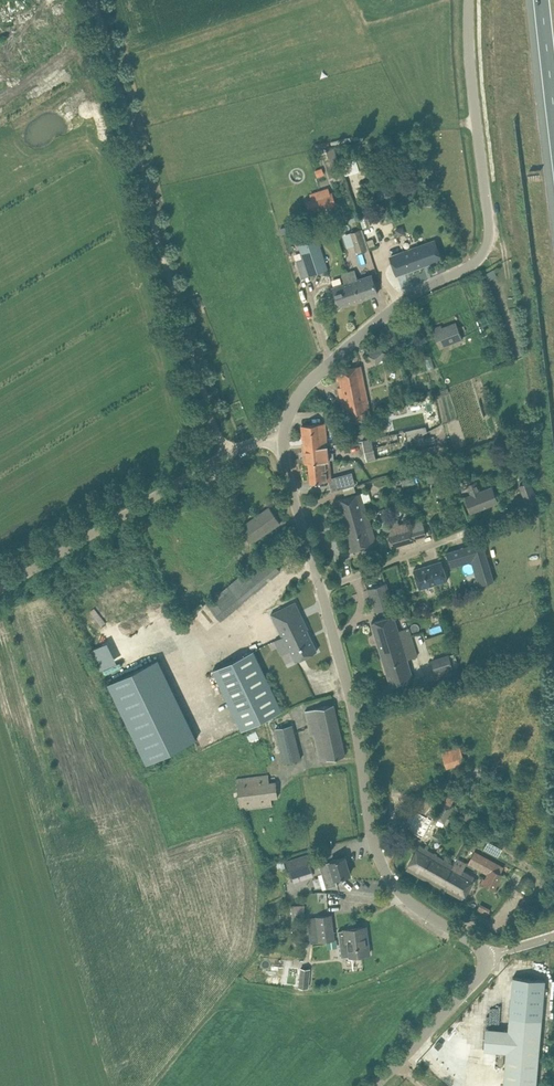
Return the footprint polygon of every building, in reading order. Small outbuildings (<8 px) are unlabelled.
[(335,147),(327,149),(332,165),(339,163),(335,147)] [(342,162),(346,174),(360,170),(357,158),(342,162)] [(322,167),(315,170),(318,176),(324,173),(322,167)] [(334,173),(337,180),(344,177),(341,170),(334,173)] [(332,191),(330,192),(328,187),(323,189),(328,207),(336,204),(332,191)] [(376,191),(379,200),(391,196),(388,187),(376,191)] [(309,193),(311,199),(306,201),(309,212),(328,207),(323,189),(309,193)] [(291,222),(287,209),(283,211),(287,223),(291,222)] [(327,269),(314,226),(295,233),(303,258),(308,275),(327,269)] [(350,232),(350,233),(345,235),(348,244),(354,242),(357,251),(368,248),(361,228),(350,232)] [(391,257),(397,274),(441,258),(435,241),(391,257)] [(355,270),(349,272),(352,281),(355,280),(359,293),(361,298),(378,293),(376,287),(374,282),(372,275),(358,280),(355,270)] [(346,283),(333,287),(336,295),(339,305),(361,298),(359,293),(355,280),(352,281),(349,272),(343,274),(346,283)] [(443,328),(434,331),(438,342),(440,347),(447,344),(462,338),(461,336),(460,333),(456,323),(443,328)] [(376,359),(378,362),(389,352),(379,341),(366,352),(373,361),(376,359)] [(340,379),(341,385),(338,386),(346,422),(371,417),(362,373),(361,365),(336,371),(338,380),(340,379)] [(328,452),(327,445),(326,433),(325,422),(302,425),(304,444),(306,462),(309,462),(311,482),(316,481),(322,480),(329,480),(331,480),(331,477),(329,459),(335,458),(334,452),(328,452)] [(372,437),(376,457),(401,452),(397,432),(372,437)] [(427,447),(424,435),(408,439),(410,451),(427,447)] [(362,440),(367,461),(376,459),(371,438),(362,440)] [(355,484),(353,478),(350,479),(347,476),(346,473),(340,475),(344,488),(344,487),(354,484),(355,484)] [(480,491),(476,480),(467,484),(471,494),(466,496),(471,511),(498,501),(492,486),(480,491)] [(519,485),(527,506),(538,502),(535,495),(536,495),(534,489),(531,481),(519,485)] [(336,500),(350,551),(376,544),(364,501),(371,499),(369,491),(336,500)] [(252,542),(279,523),(268,507),(241,526),(252,542)] [(413,527),(388,534),(392,547),(416,540),(413,527)] [(446,551),(451,567),(471,561),(478,585),(494,580),(488,560),(482,540),(446,551)] [(239,564),(242,568),(255,558),(252,554),(239,564)] [(269,555),(205,601),(217,617),(281,571),(269,555)] [(414,569),(420,588),(448,580),(442,560),(414,569)] [(389,593),(386,582),(368,588),(375,611),(390,607),(386,593),(389,593)] [(295,601),(271,613),(282,636),(284,636),(296,661),(317,650),(307,629),(308,628),(295,601)] [(401,637),(411,634),(408,627),(398,630),(394,615),(371,622),(381,652),(391,687),(402,683),(414,680),(407,659),(417,656),(413,642),(403,645),(403,644),(401,637)] [(246,646),(258,641),(255,635),(243,641),(246,646)] [(99,670),(115,662),(105,641),(89,650),(99,670)] [(241,730),(282,710),(253,649),(212,669),(241,730)] [(457,665),(454,653),(432,659),(436,671),(457,665)] [(194,741),(160,658),(107,679),(141,762),(194,741)] [(314,733),(316,742),(322,740),(325,751),(322,752),(323,759),(327,758),(327,759),(345,755),(334,704),(323,706),(305,711),(311,733),(314,733)] [(276,728),(275,728),(283,762),(284,762),(301,758),(298,748),(293,724),(276,728)] [(460,763),(456,747),(440,752),(445,767),(460,763)] [(237,786),(239,802),(271,797),(278,797),(276,781),(269,782),(237,786)] [(442,799),(433,816),(439,819),(437,823),(445,828),(450,819),(447,817),(454,806),(442,799)] [(409,816),(406,822),(410,825),(407,830),(422,838),(432,820),(417,812),(414,818),(409,816)] [(419,844),(406,868),(441,887),(442,886),(463,898),(474,876),(463,870),(467,863),(457,858),(454,864),(453,864),(419,844)] [(489,872),(482,884),(494,890),(503,874),(498,871),(502,865),(475,851),(469,862),(489,872)] [(313,870),(307,854),(286,860),(291,877),(313,870)] [(319,865),(322,873),(327,887),(337,884),(337,885),(338,885),(336,878),(350,874),(345,856),(330,861),(319,865)] [(280,873),(287,871),(283,859),(276,861),(280,873)] [(293,905),(293,917),(305,917),(305,905),(293,905)] [(319,941),(334,939),(331,914),(316,916),(319,941)] [(364,927),(353,928),(345,929),(339,930),(342,957),(369,953),(368,939),(364,939),(363,934),(365,934),(364,927)] [(298,986),(308,988),(310,968),(291,966),(289,986),(298,986)] [(542,1019),(546,979),(513,977),(509,1016),(508,1029),(506,1051),(503,1085),(536,1085),(542,1019)] [(439,1040),(435,1045),(438,1048),(443,1044),(439,1040)]
